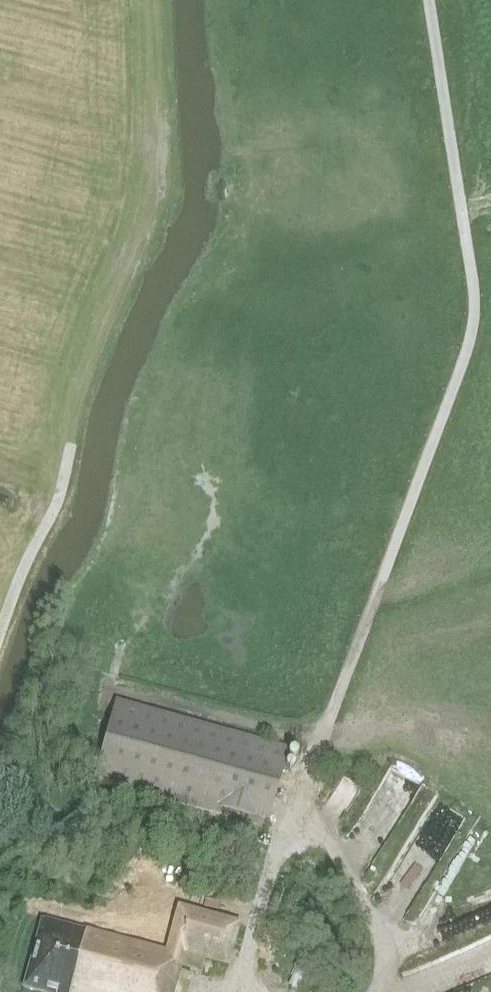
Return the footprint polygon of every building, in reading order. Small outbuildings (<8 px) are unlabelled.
[(95,778),(266,826),(288,747),(117,699),(95,778)] [(394,789),(419,795),(424,776),(399,769),(394,789)] [(172,932),(166,950),(43,921),(42,921),(24,988),(40,991),(173,991),(180,966),(201,972),(206,957),(228,963),(239,923),(179,906),(172,932)]
